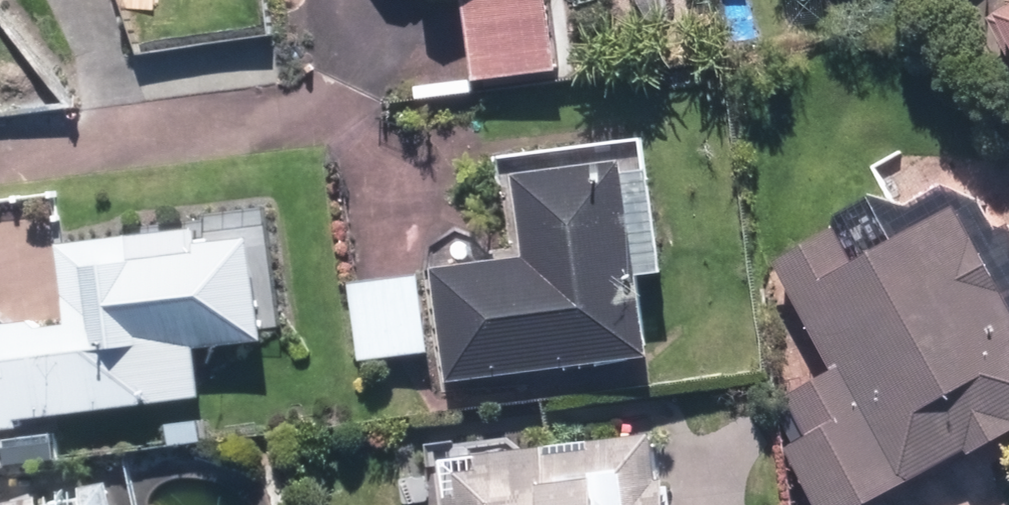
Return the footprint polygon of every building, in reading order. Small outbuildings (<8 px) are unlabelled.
[(470,70),(566,66),(563,0),(467,0),(470,70)] [(451,383),(654,367),(647,276),(676,274),(666,158),(520,169),(527,262),(442,268),(451,383)] [(778,260),(832,370),(787,392),(809,436),(789,445),(819,504),(866,504),(1008,434),(1008,252),(981,195),(858,256),(844,228),(778,260)] [(209,401),(202,353),(288,341),(268,210),(81,237),(93,319),(0,332),(0,455),(69,445),(65,422),(209,401)] [(357,284),(362,358),(440,353),(435,278),(357,284)] [(433,504),(681,504),(678,438),(430,448),(433,504)] [(120,479),(0,504),(126,504),(120,479)]
